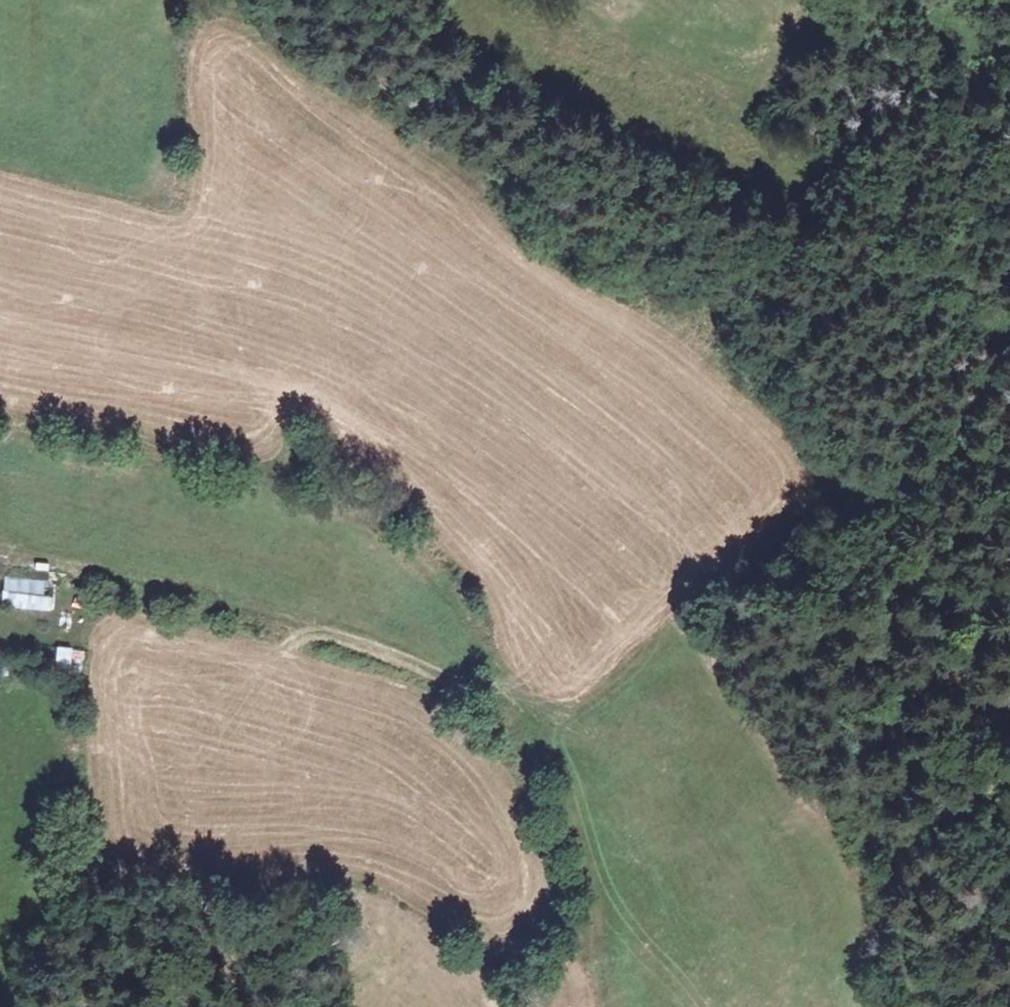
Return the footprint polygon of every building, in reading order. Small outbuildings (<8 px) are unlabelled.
[(4,604),(55,609),(56,584),(5,578),(4,604)] [(70,650),(59,649),(58,667),(69,668),(70,650)]
